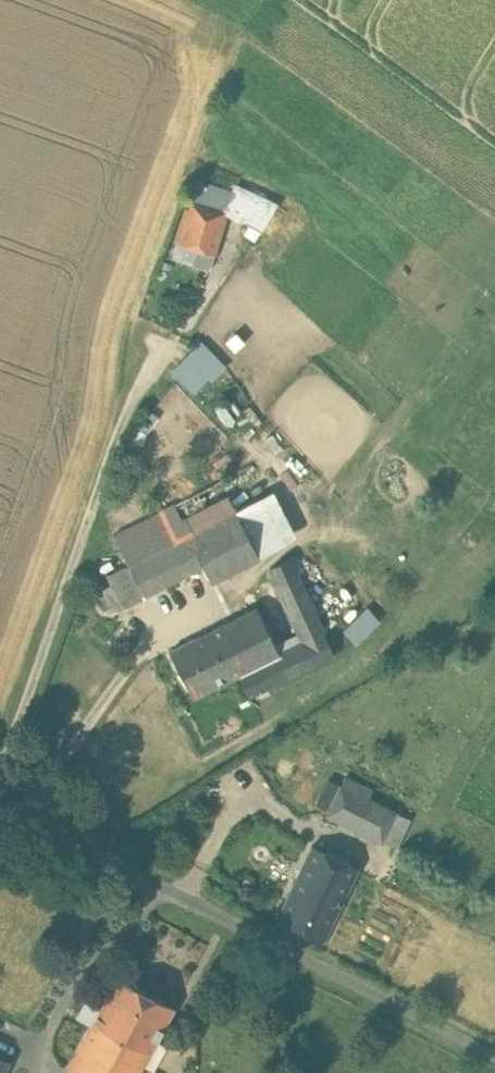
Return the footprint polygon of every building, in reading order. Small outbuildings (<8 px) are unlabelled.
[(235,193),(197,181),(195,186),(206,190),(201,203),(228,212),(235,193)] [(206,190),(195,186),(191,200),(201,203),(206,190)] [(201,203),(191,200),(177,242),(198,250),(214,255),(228,212),(201,203)] [(214,255),(198,250),(193,266),(209,271),(214,255)] [(235,383),(197,344),(168,372),(206,411),(235,383)] [(223,482),(113,534),(128,563),(188,535),(237,511),(223,482)] [(237,511),(188,535),(204,568),(211,583),(238,570),(260,559),(237,511)] [(188,535),(128,563),(144,597),(204,568),(188,535)] [(128,563),(107,573),(122,607),(144,597),(128,563)] [(280,657),(256,610),(225,625),(248,673),(241,677),(250,696),(335,656),(291,564),(272,573),(306,644),(280,657)] [(238,570),(211,583),(216,594),(244,581),(238,570)] [(366,608),(344,632),(356,643),(378,619),(366,608)] [(225,625),(171,652),(195,699),(241,677),(248,673),(225,625)] [(397,812),(370,797),(374,790),(347,775),(328,812),(381,841),(382,840),(397,812)] [(397,812),(382,840),(397,848),(412,821),(397,812)] [(311,846),(288,892),(335,916),(358,870),(311,846)] [(335,916),(288,892),(273,921),(320,945),(335,916)] [(174,1007),(118,976),(92,1024),(148,1054),(174,1007)] [(92,1024),(66,1072),(138,1072),(148,1054),(92,1024)]
